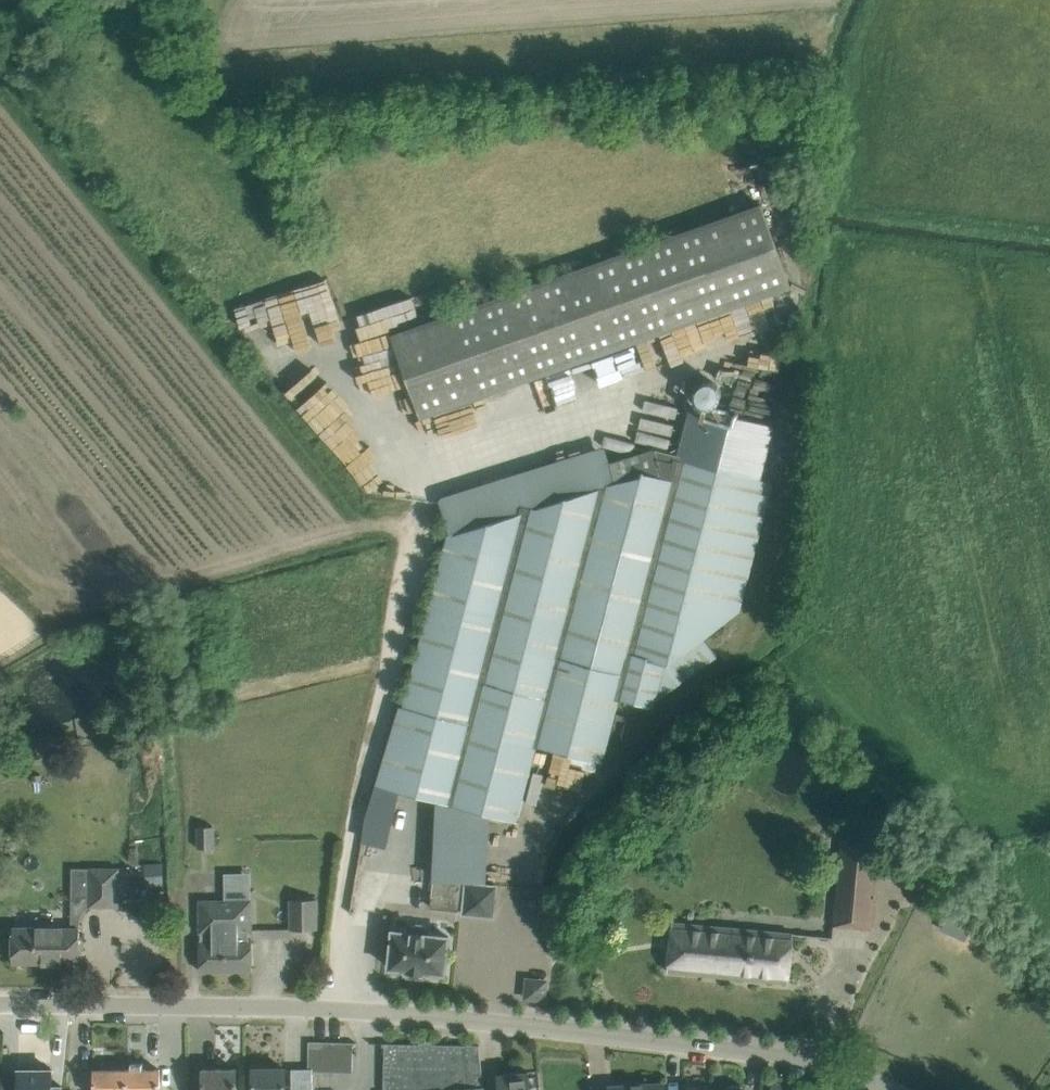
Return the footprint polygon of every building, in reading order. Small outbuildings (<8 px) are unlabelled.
[(790,287),(760,204),(391,335),(420,418),(790,287)] [(702,326),(668,334),(672,352),(706,344),(702,326)] [(399,708),(376,785),(435,799),(466,807),(517,819),(536,743),(602,762),(618,697),(652,706),(654,700),(716,655),(703,637),(739,610),(771,485),(772,484),(754,479),(763,445),(768,428),(695,408),(690,422),(682,456),(655,449),(610,463),(617,483),(452,536),(448,537),(409,689),(404,710),(399,708)] [(396,845),(405,800),(375,794),(366,839),(396,845)] [(198,848),(214,848),(213,826),(198,827),(198,848)] [(870,929),(872,908),(873,897),(867,897),(869,872),(875,872),(878,840),(840,837),(832,926),(870,929)] [(162,864),(145,865),(146,888),(164,887),(162,864)] [(79,964),(80,928),(91,928),(91,905),(116,905),(117,869),(72,869),(71,927),(13,927),(12,963),(79,964)] [(461,881),(432,880),(429,908),(458,911),(461,881)] [(463,914),(493,917),(496,886),(466,883),(463,914)] [(291,930),(317,929),(316,899),(291,899),(291,930)] [(200,971),(226,971),(225,900),(199,900),(199,933),(201,933),(201,940),(199,940),(200,971)] [(252,900),(225,900),(226,971),(252,970),(252,940),(249,940),(249,932),(252,932),(252,900)] [(792,934),(671,922),(667,971),(788,982),(792,934)] [(406,971),(424,974),(425,971),(444,973),(448,936),(426,934),(426,928),(422,924),(416,923),(412,927),(411,932),(393,930),(389,967),(406,969),(406,971)] [(479,1045),(432,1044),(433,1040),(420,1040),(420,1044),(384,1043),(384,1089),(483,1089),(479,1045)] [(309,1042),(308,1069),(312,1069),(312,1071),(353,1071),(354,1042),(309,1042)] [(20,1070),(20,1089),(61,1089),(62,1086),(52,1086),(52,1080),(53,1080),(53,1069),(34,1069),(35,1070),(31,1070),(31,1069),(24,1069),(24,1070),(20,1070)] [(127,1070),(127,1089),(160,1089),(160,1069),(127,1070)] [(236,1069),(202,1069),(202,1089),(236,1089),(236,1069)] [(285,1069),(253,1069),(253,1089),(285,1089),(285,1069)] [(312,1071),(312,1069),(308,1069),(291,1069),(291,1089),(312,1089),(312,1071)] [(127,1070),(94,1070),(94,1089),(127,1089),(127,1070)] [(499,1089),(530,1089),(528,1072),(498,1075),(499,1089)]
